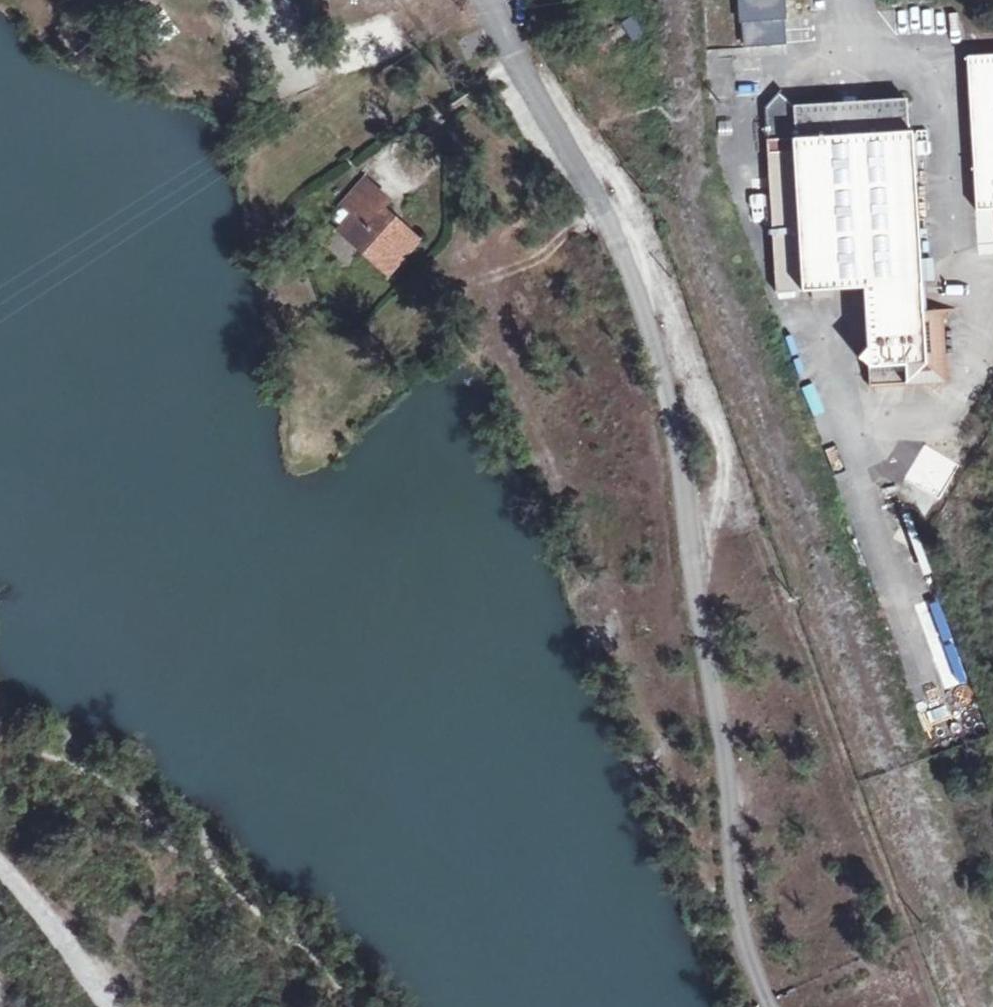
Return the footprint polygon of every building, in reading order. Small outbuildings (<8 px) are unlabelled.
[(734,23),(738,24),(741,49),(779,46),(777,17),(780,16),(779,0),(732,0),(734,23)] [(138,24),(153,47),(178,31),(162,8),(138,24)] [(387,16),(326,37),(340,78),(401,57),(387,16)] [(632,26),(621,33),(631,48),(641,42),(632,26)] [(967,60),(976,170),(992,169),(992,57),(987,58),(967,60)] [(767,141),(908,133),(905,100),(795,107),(778,94),(764,108),(767,141)] [(908,133),(767,141),(780,291),(864,287),(869,348),(861,359),(871,367),(873,387),(949,379),(944,283),(920,284),(908,133)] [(344,214),(354,202),(344,191),(334,203),(344,214)] [(766,212),(766,194),(750,194),(750,212),(766,212)] [(368,216),(354,202),(344,214),(334,203),(322,216),(332,228),(318,244),(364,290),(393,257),(362,224),(368,216)] [(940,606),(920,613),(932,646),(951,639),(940,606)]
